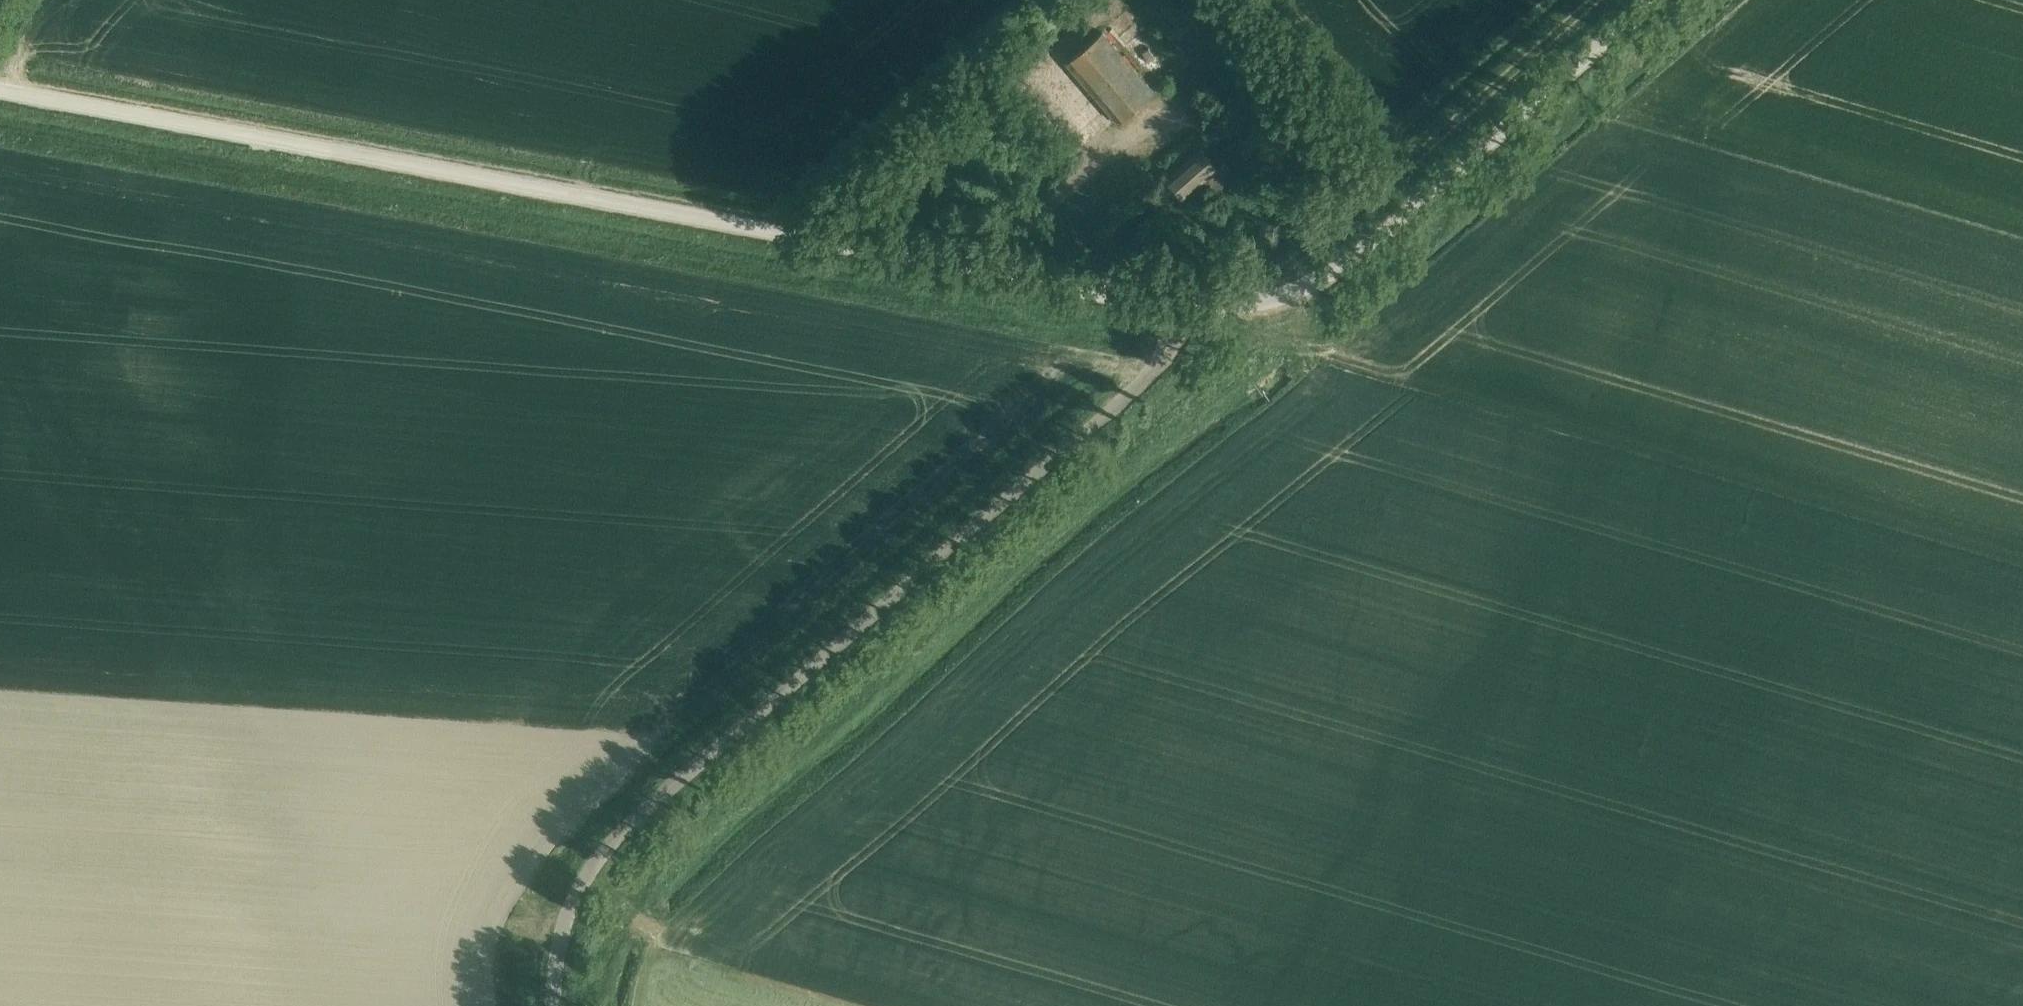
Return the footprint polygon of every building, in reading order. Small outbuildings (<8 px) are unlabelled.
[(1176,15),(1153,35),(1182,68),(1205,47),(1176,15)] [(1065,62),(1118,123),(1154,93),(1101,32),(1065,62)] [(1182,198),(1199,184),(1210,196),(1235,175),(1224,161),(1217,168),(1200,148),(1165,178),(1182,198)]
